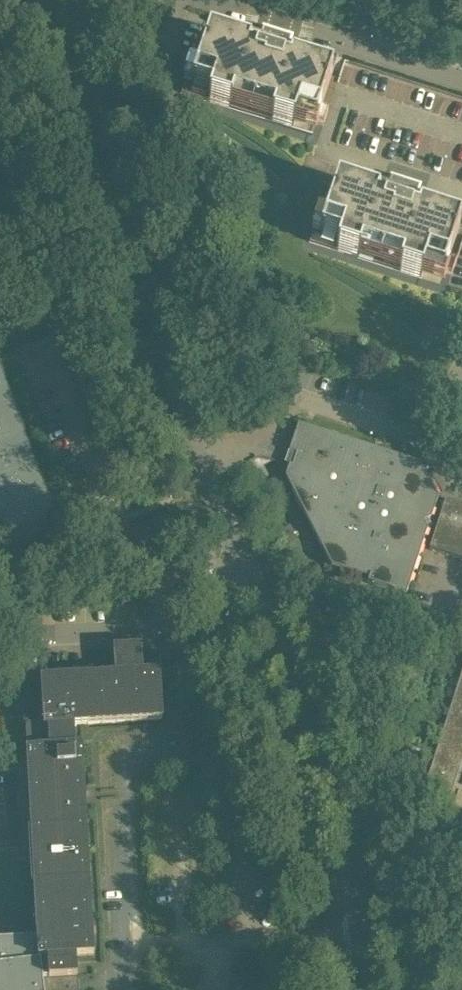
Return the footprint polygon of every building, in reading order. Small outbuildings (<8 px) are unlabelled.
[(254,33),(255,31),(252,30),(247,45),(249,45),(248,48),(209,35),(192,87),(211,93),(208,102),(312,136),(332,75),(281,58),(284,48),(278,48),(273,47),(267,44),(263,42),(259,39),(254,33)] [(380,179),(377,187),(375,194),(377,195),(376,197),(337,184),(320,236),(339,242),(336,251),(421,279),(424,270),(443,276),(460,224),(409,207),(412,198),(407,197),(399,195),(393,192),(388,188),(382,182),(383,180),(380,179)] [(10,231),(0,203),(0,235),(10,231)] [(9,544),(59,526),(0,364),(0,519),(9,544)] [(406,595),(419,556),(427,529),(423,521),(431,517),(438,496),(420,462),(299,423),(290,449),(297,451),(292,466),(289,465),(285,477),(331,566),(359,575),(360,572),(370,575),(368,583),(406,595)] [(446,499),(429,549),(461,559),(461,504),(446,499)] [(77,956),(94,954),(84,793),(82,746),(75,747),(74,725),(162,720),(159,670),(143,671),(142,651),(142,644),(113,645),(115,672),(41,677),(43,707),(44,725),(26,726),(27,748),(27,751),(32,854),(37,936),(27,937),(26,931),(24,926),(22,923),(18,920),(13,919),(0,920),(0,989),(79,989),(77,956)] [(421,799),(447,808),(448,804),(453,806),(449,818),(450,818),(452,815),(461,818),(461,672),(421,799)]
